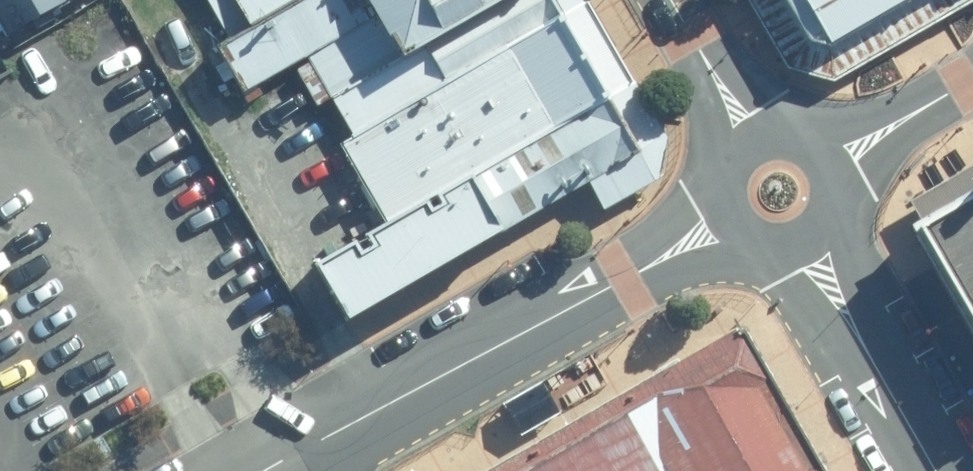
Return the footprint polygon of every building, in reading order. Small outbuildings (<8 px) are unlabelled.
[(14,39),(79,2),(79,0),(0,0),(0,14),(14,39)] [(234,37),(301,0),(213,0),(234,37)] [(234,37),(225,43),(252,90),(295,65),(319,107),(332,100),(417,51),(505,0),(301,0),(234,37)] [(592,0),(505,0),(417,51),(332,100),(354,136),(570,12),(592,0)] [(640,81),(595,0),(592,0),(570,12),(354,136),(344,142),(391,223),(485,170),(618,94),(640,81)] [(815,37),(833,41),(902,0),(792,0),(815,37)] [(618,94),(485,170),(517,226),(595,181),(611,208),(664,178),(673,136),(640,81),(618,94)] [(517,226),(485,170),(391,223),(323,261),(354,317),(517,226)] [(923,226),(972,315),(972,198),(923,226)] [(493,470),(829,470),(745,328),(493,470)]
